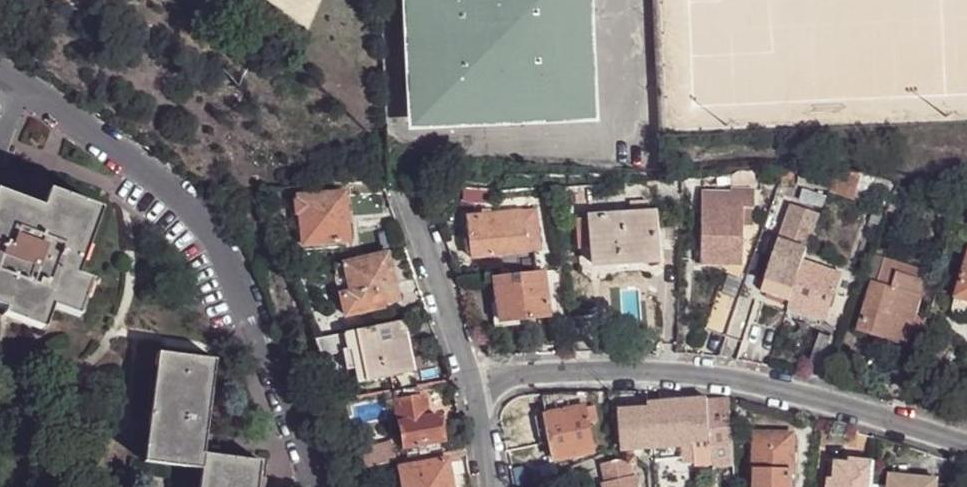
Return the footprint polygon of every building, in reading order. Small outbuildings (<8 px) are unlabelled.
[(406,15),(416,15),(416,0),(405,0),(406,15)] [(585,111),(580,7),(579,0),(416,0),(416,15),(417,37),(421,120),(424,120),(424,118),(585,111)] [(742,175),(734,176),(735,187),(757,187),(756,174),(742,175)] [(836,175),(831,189),(856,199),(864,179),(857,176),(836,175)] [(899,193),(864,179),(856,199),(891,213),(899,193)] [(756,209),(756,192),(702,191),(702,264),(743,265),(745,225),(745,208),(756,209)] [(4,311),(3,316),(43,331),(52,308),(78,318),(91,282),(77,277),(101,211),(49,192),(43,209),(0,193),(0,309),(4,311)] [(331,195),(297,198),(300,246),(346,244),(343,209),(332,210),(331,195)] [(343,195),(331,195),(332,210),(343,209),(343,195)] [(631,202),(631,213),(649,212),(649,201),(631,202)] [(756,225),(756,209),(745,208),(745,225),(756,225)] [(461,225),(468,225),(467,218),(490,216),(489,210),(461,212),(461,225)] [(786,309),(802,269),(819,222),(790,211),(759,299),(786,309)] [(593,215),(594,235),(594,264),(630,262),(630,254),(658,253),(656,212),(649,212),(631,213),(593,215)] [(467,218),(468,225),(471,259),(528,255),(523,213),(490,216),(467,218)] [(584,235),(594,235),(593,215),(583,215),(584,235)] [(659,263),(658,253),(630,254),(630,262),(630,265),(659,263)] [(396,302),(385,255),(343,265),(346,293),(338,297),(344,317),(374,310),(372,307),(396,302)] [(346,293),(343,265),(331,267),(338,297),(346,293)] [(890,265),(880,290),(894,295),(900,279),(921,287),(925,278),(890,265)] [(786,309),(785,313),(820,324),(835,333),(842,337),(859,291),(802,269),(786,309)] [(966,301),(966,269),(958,298),(966,301)] [(547,318),(544,273),(495,278),(499,322),(547,318)] [(900,279),(894,295),(919,303),(924,288),(921,287),(900,279)] [(727,335),(741,295),(722,287),(707,328),(727,335)] [(894,295),(880,290),(876,289),(859,332),(908,350),(913,336),(919,316),(923,305),(919,303),(894,295)] [(753,296),(742,292),(741,295),(727,335),(738,339),(753,296)] [(958,298),(954,308),(955,314),(958,319),(964,321),(966,320),(966,301),(958,298)] [(913,336),(924,340),(930,321),(919,316),(913,336)] [(407,341),(402,322),(355,332),(358,346),(367,382),(400,376),(399,367),(407,365),(402,342),(407,341)] [(358,346),(355,332),(312,341),(318,355),(358,346)] [(839,344),(842,337),(835,333),(831,340),(839,344)] [(145,463),(201,470),(204,454),(215,361),(158,354),(145,463)] [(409,373),(407,365),(399,367),(400,376),(409,373)] [(393,393),(403,447),(441,441),(437,417),(426,419),(423,397),(416,398),(414,389),(393,393)] [(700,442),(710,441),(708,415),(706,400),(648,404),(648,408),(620,410),(623,451),(627,451),(635,450),(650,449),(660,448),(679,447),(693,445),(693,442),(700,442)] [(547,415),(535,417),(541,444),(551,442),(555,461),(595,453),(588,424),(597,423),(594,407),(586,408),(585,407),(547,415)] [(731,442),(729,414),(708,415),(710,441),(710,444),(731,442)] [(754,486),(790,486),(792,436),(754,434),(754,486)] [(391,440),(358,448),(363,468),(396,460),(391,440)] [(442,452),(441,441),(403,447),(404,460),(442,452)] [(680,457),(679,447),(660,448),(660,455),(661,458),(680,457)] [(660,455),(660,448),(650,449),(651,456),(660,455)] [(201,470),(199,486),(257,486),(260,463),(204,454),(201,470)] [(635,458),(628,458),(620,461),(605,465),(608,484),(605,485),(605,486),(637,486),(637,475),(633,476),(630,466),(635,465),(637,464),(637,459),(635,458)] [(398,468),(402,486),(450,486),(445,461),(398,468)] [(874,463),(851,461),(850,464),(837,462),(835,479),(834,486),(871,486),(874,463)] [(935,482),(888,477),(887,486),(935,486),(935,482)] [(725,483),(717,483),(717,478),(710,479),(710,486),(726,486),(725,483)]
